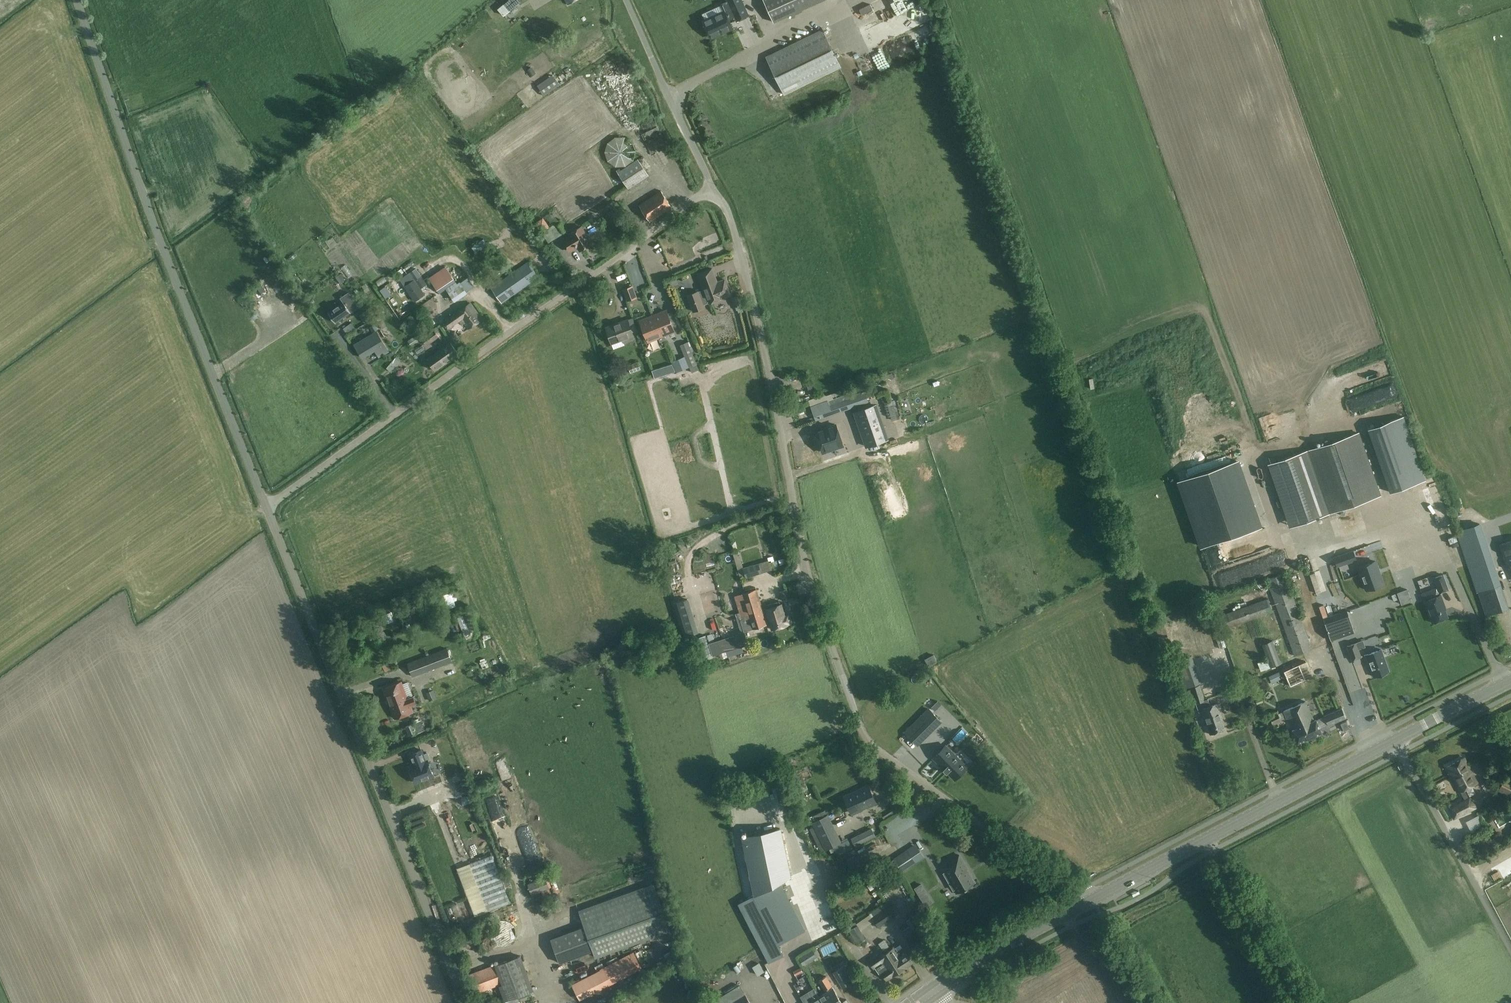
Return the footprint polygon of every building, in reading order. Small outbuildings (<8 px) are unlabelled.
[(498,9),(504,16),(510,11),(521,1),(520,0),(508,0),(504,4),(498,9)] [(741,0),(728,0),(728,1),(736,17),(737,20),(748,15),(741,0)] [(773,22),(820,0),(763,0),(773,22)] [(736,17),(728,1),(721,4),(725,11),(703,21),(711,38),(732,28),(729,20),(736,17)] [(823,29),(766,56),(784,94),(841,67),(823,29)] [(891,30),(885,34),(890,41),(896,37),(891,30)] [(543,82),(537,86),(544,96),(550,92),(543,82)] [(626,166),(633,160),(636,151),(632,142),(625,137),(616,137),(608,143),(605,152),(608,161),(616,166),(626,166)] [(629,189),(650,175),(639,159),(621,170),(620,168),(616,170),(629,189)] [(672,207),(661,190),(639,204),(651,221),(672,207)] [(536,219),(553,214),(550,205),(533,210),(536,219)] [(540,233),(542,232),(549,228),(550,227),(544,217),(534,224),(540,233)] [(556,225),(561,233),(566,230),(561,222),(556,225)] [(563,240),(570,252),(578,248),(580,252),(593,244),(582,226),(569,234),(570,236),(563,240)] [(556,238),(549,228),(542,232),(549,243),(556,238)] [(487,244),(483,238),(472,247),(476,252),(487,244)] [(528,261),(492,287),(502,302),(539,277),(528,261)] [(417,268),(401,279),(416,301),(425,295),(422,290),(427,287),(425,285),(428,283),(417,268)] [(725,279),(717,282),(712,268),(699,273),(705,290),(700,292),(699,291),(688,295),(694,311),(705,307),(704,304),(709,303),(709,302),(730,294),(725,279)] [(345,280),(341,274),(336,277),(340,284),(345,280)] [(668,289),(679,285),(676,276),(665,280),(668,289)] [(456,282),(446,289),(455,302),(468,293),(467,291),(474,286),(468,278),(461,283),(460,282),(457,284),(456,282)] [(394,296),(400,293),(395,286),(389,289),(394,296)] [(632,286),(623,289),(627,301),(636,297),(632,286)] [(335,323),(359,307),(349,292),(341,298),(344,302),(328,312),(335,323)] [(738,296),(732,299),(735,307),(741,304),(738,296)] [(470,302),(443,322),(448,328),(459,321),(462,325),(465,323),(469,328),(482,319),(470,302)] [(365,310),(359,314),(364,321),(370,317),(365,310)] [(653,316),(663,341),(666,339),(664,335),(674,331),(666,310),(653,316)] [(658,337),(660,342),(663,341),(653,316),(640,321),(648,341),(658,337)] [(633,318),(628,320),(633,333),(638,331),(633,318)] [(628,319),(606,327),(612,343),(623,339),(624,341),(635,338),(633,333),(628,320),(628,319)] [(373,333),(362,340),(354,345),(362,357),(374,350),(379,357),(389,351),(378,331),(379,330),(375,324),(370,327),(373,333)] [(427,345),(439,337),(434,329),(422,337),(427,345)] [(453,339),(458,336),(454,331),(450,334),(453,339)] [(415,336),(408,341),(411,345),(418,341),(415,336)] [(459,354),(451,342),(427,359),(436,371),(459,354)] [(688,342),(680,345),(689,367),(697,364),(688,342)] [(1393,360),(1343,371),(1346,383),(1396,372),(1393,360)] [(662,375),(660,368),(651,370),(654,378),(662,375)] [(618,388),(634,383),(632,378),(621,382),(622,384),(617,385),(618,388)] [(1353,405),(1401,391),(1398,381),(1350,394),(1353,405)] [(853,392),(864,389),(862,383),(852,387),(853,392)] [(1328,403),(1338,388),(1332,384),(1322,400),(1328,403)] [(849,393),(842,395),(832,398),(810,405),(815,419),(868,400),(864,391),(850,396),(849,393)] [(907,412),(915,410),(912,399),(905,401),(907,412)] [(876,404),(855,411),(867,445),(887,438),(876,404)] [(1368,429),(1390,492),(1425,480),(1404,417),(1368,429)] [(843,445),(836,424),(815,432),(822,452),(843,445)] [(1290,527),(1378,496),(1356,433),(1268,465),(1290,527)] [(1276,451),(1286,449),(1284,438),(1273,440),(1276,451)] [(1236,460),(1179,480),(1203,547),(1260,527),(1236,460)] [(1480,523),(1457,531),(1477,592),(1479,592),(1486,615),(1508,607),(1480,523)] [(1412,524),(1409,527),(1416,536),(1420,532),(1412,524)] [(1500,544),(1510,574),(1510,540),(1500,544)] [(1214,550),(1207,552),(1211,563),(1218,561),(1214,550)] [(1337,566),(1356,559),(1353,551),(1334,557),(1337,566)] [(1235,571),(1245,568),(1243,560),(1233,563),(1235,571)] [(1366,589),(1383,583),(1375,561),(1358,567),(1366,589)] [(758,563),(743,568),(746,578),(761,574),(758,563)] [(1317,568),(1330,607),(1341,603),(1328,564),(1317,568)] [(1239,577),(1238,573),(1222,579),(1225,588),(1255,576),(1253,572),(1239,577)] [(1295,655),(1313,649),(1285,573),(1267,579),(1295,655)] [(1443,573),(1433,577),(1439,593),(1449,589),(1443,573)] [(782,600),(789,597),(787,589),(779,592),(782,600)] [(1412,601),(1408,589),(1398,592),(1402,604),(1412,601)] [(748,617),(738,620),(739,625),(741,632),(745,631),(767,624),(756,590),(742,594),(741,594),(748,617)] [(1443,604),(1444,604),(1441,594),(1425,600),(1432,622),(1448,617),(1443,604)] [(1228,628),(1273,612),(1268,598),(1223,615),(1228,628)] [(688,599),(674,603),(684,636),(698,632),(688,599)] [(788,614),(785,615),(781,603),(780,604),(779,601),(765,605),(766,608),(772,629),(788,624),(791,623),(788,614)] [(1351,602),(1329,608),(1331,614),(1353,609),(1351,602)] [(1348,611),(1323,619),(1330,640),(1355,632),(1348,611)] [(745,632),(727,638),(731,650),(749,644),(745,632)] [(731,650),(727,638),(709,643),(713,656),(731,650)] [(1281,663),(1273,640),(1263,644),(1268,659),(1258,663),(1261,672),(1271,668),(1271,667),(1281,663)] [(1356,642),(1347,645),(1352,660),(1361,657),(1358,649),(1366,647),(1363,640),(1356,642)] [(447,648),(408,663),(413,676),(452,661),(447,648)] [(1389,670),(1381,649),(1366,654),(1374,676),(1389,670)] [(1192,656),(1176,661),(1185,687),(1190,686),(1196,684),(1201,682),(1192,656)] [(1297,680),(1316,673),(1313,667),(1294,674),(1297,680)] [(1283,678),(1279,672),(1269,677),(1272,683),(1283,678)] [(401,682),(385,688),(389,698),(388,699),(390,704),(396,718),(412,712),(410,705),(416,703),(413,697),(408,699),(401,682)] [(1196,686),(1196,684),(1190,686),(1195,703),(1196,702),(1205,700),(1200,685),(1196,686)] [(1364,688),(1349,695),(1363,728),(1384,718),(1372,692),(1367,694),(1364,688)] [(1205,700),(1196,702),(1199,712),(1203,711),(1208,724),(1222,719),(1216,703),(1211,705),(1208,698),(1205,700)] [(1316,720),(1314,720),(1306,701),(1284,711),(1278,714),(1280,717),(1286,715),(1287,718),(1289,717),(1294,729),(1293,730),(1298,742),(1322,732),(1316,720)] [(1342,708),(1324,716),(1327,724),(1328,725),(1346,718),(1342,708)] [(917,745),(941,721),(929,709),(905,732),(917,745)] [(1281,720),(1280,717),(1278,714),(1270,718),(1273,724),(1281,720)] [(405,727),(409,737),(425,730),(421,720),(420,721),(419,718),(414,720),(415,723),(413,723),(413,724),(405,727)] [(1208,724),(1207,725),(1211,734),(1225,729),(1222,720),(1223,720),(1222,719),(1208,724)] [(1347,721),(1341,724),(1344,731),(1350,728),(1347,721)] [(967,767),(946,746),(934,758),(955,779),(967,767)] [(415,765),(409,767),(415,783),(434,775),(428,760),(426,760),(422,749),(410,754),(415,765)] [(1461,791),(1465,799),(1449,808),(1455,818),(1477,807),(1471,796),(1468,798),(1464,789),(1478,782),(1465,757),(1446,767),(1459,791),(1461,791)] [(1493,764),(1488,766),(1484,768),(1486,773),(1494,769),(1495,768),(1493,764)] [(1510,797),(1510,780),(1505,777),(1498,790),(1510,797)] [(852,813),(876,802),(868,786),(844,797),(852,813)] [(470,863),(492,855),(469,793),(446,802),(470,863)] [(750,807),(739,811),(741,817),(752,813),(750,807)] [(1510,817),(1510,807),(1500,813),(1504,820),(1510,817)] [(842,842),(828,813),(811,822),(825,850),(842,842)] [(778,828),(741,836),(755,895),(780,882),(780,881),(788,877),(778,828)] [(855,846),(875,836),(871,828),(851,838),(855,846)] [(908,850),(889,862),(896,873),(901,870),(902,871),(916,862),(908,850)] [(951,877),(948,879),(952,886),(955,885),(956,888),(955,888),(957,892),(957,893),(975,883),(974,883),(966,869),(968,869),(959,854),(951,859),(954,864),(945,869),(947,869),(951,877)] [(488,911),(511,903),(492,855),(470,863),(488,911)] [(547,893),(545,889),(549,887),(546,877),(529,884),(532,894),(542,890),(544,895),(547,893)] [(755,895),(738,904),(769,963),(784,955),(778,944),(805,930),(780,882),(755,895)] [(657,889),(579,911),(578,911),(595,961),(671,935),(657,889)] [(871,904),(882,900),(879,895),(869,900),(871,904)] [(925,905),(932,901),(928,895),(921,899),(925,905)] [(797,909),(809,927),(825,916),(813,899),(797,909)] [(879,928),(897,916),(887,902),(869,913),(879,928)] [(921,912),(918,914),(921,919),(916,922),(913,917),(906,921),(910,926),(903,931),(908,938),(928,924),(921,912)] [(488,913),(477,917),(480,924),(491,920),(488,913)] [(551,939),(559,963),(591,952),(583,928),(551,939)] [(480,944),(479,941),(476,942),(473,933),(462,937),(464,946),(469,944),(470,947),(480,944)] [(894,947),(884,954),(897,973),(907,967),(907,966),(912,963),(906,953),(900,957),(896,950),(894,947)] [(803,957),(800,959),(804,965),(807,963),(817,956),(813,950),(803,957)] [(597,972),(573,985),(580,1000),(642,968),(634,952),(610,964),(610,965),(605,968),(597,972)] [(881,952),(868,960),(873,968),(875,967),(880,974),(882,973),(886,979),(891,976),(892,976),(897,973),(884,954),(883,955),(881,952)] [(520,956),(495,965),(502,984),(499,986),(505,1001),(506,1001),(519,996),(528,993),(533,991),(520,956)] [(787,963),(770,967),(771,975),(789,970),(787,963)] [(494,965),(468,975),(475,994),(498,985),(501,984),(494,965)] [(853,980),(844,965),(835,970),(844,986),(853,980)] [(790,970),(780,974),(791,997),(801,992),(790,970)] [(818,981),(824,991),(832,986),(826,976),(818,981)] [(820,996),(815,988),(810,991),(815,999),(811,1002),(824,1002),(820,996)] [(824,1002),(844,1002),(835,988),(820,996),(824,1002)] [(729,1002),(750,1002),(744,994),(729,1002)]
